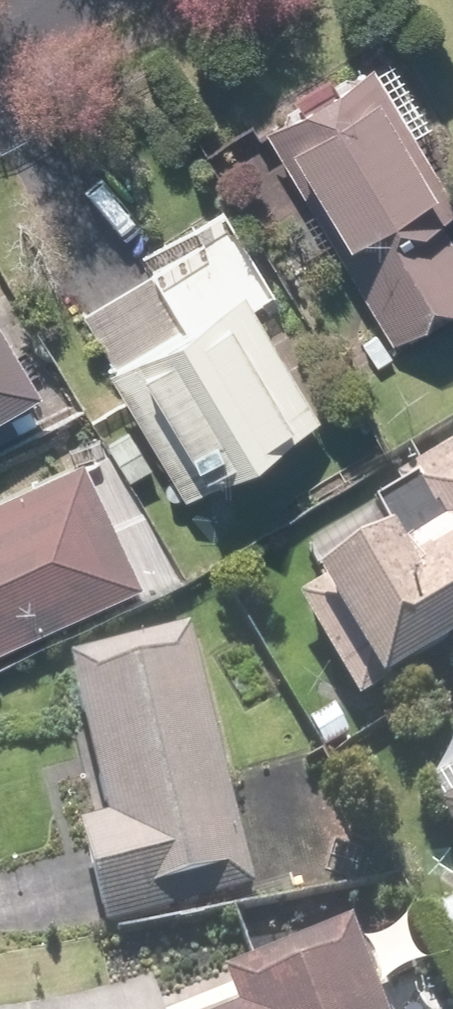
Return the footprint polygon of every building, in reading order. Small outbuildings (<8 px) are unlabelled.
[(261,132),(396,348),(452,313),(452,240),(439,219),(452,210),(452,203),(367,66),(261,132)] [(240,292),(185,325),(153,272),(78,316),(110,370),(104,374),(181,503),(318,422),(240,292)] [(0,326),(0,412),(38,389),(0,326)] [(294,602),(357,705),(452,647),(452,450),(406,479),(431,520),(294,602)] [(140,585),(79,456),(0,492),(0,650),(140,585)] [(254,891),(187,632),(67,663),(107,817),(77,825),(104,930),(254,891)] [(437,809),(452,835),(452,800),(437,809)] [(368,976),(347,925),(222,974),(236,1008),(382,1008),(369,975),(368,976)]
